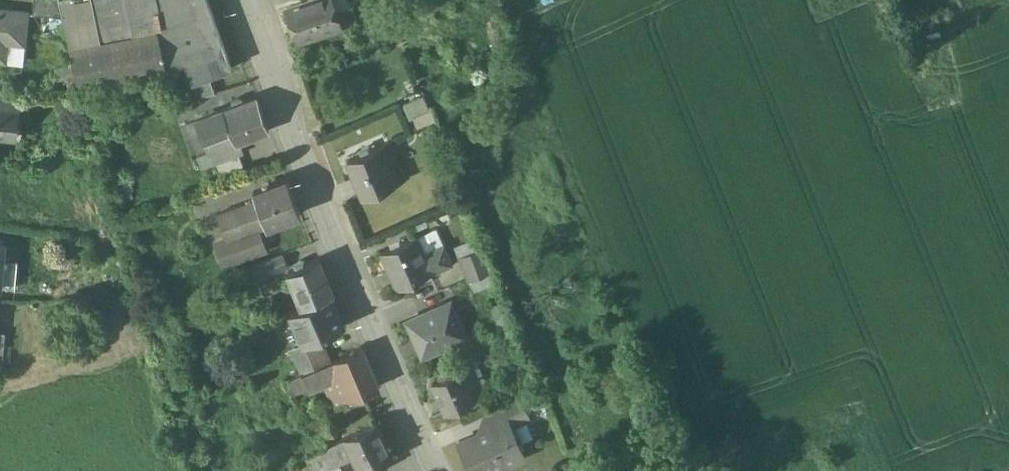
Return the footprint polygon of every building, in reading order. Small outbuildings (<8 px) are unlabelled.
[(34,12),(63,13),(60,0),(34,0),(34,12)] [(63,13),(71,48),(102,41),(93,0),(60,0),(63,13)] [(208,0),(93,0),(102,41),(71,48),(78,83),(187,61),(193,79),(194,80),(210,76),(233,70),(208,0)] [(289,7),(300,39),(339,26),(343,26),(337,10),(334,0),(311,0),(289,7)] [(528,10),(555,0),(524,0),(528,10)] [(0,7),(0,57),(7,58),(9,28),(27,30),(29,10),(0,7)] [(210,76),(194,80),(193,79),(183,82),(190,101),(216,94),(210,76)] [(0,90),(0,103),(20,105),(20,90),(0,90)] [(411,113),(433,105),(428,93),(406,101),(411,113)] [(258,97),(226,110),(237,137),(238,141),(271,129),(258,97)] [(17,135),(20,105),(0,103),(0,133),(17,135)] [(207,148),(237,137),(226,110),(196,122),(207,148)] [(244,155),(238,141),(237,137),(207,148),(209,155),(197,160),(202,171),(244,155)] [(382,145),(349,159),(364,196),(398,182),(382,145)] [(289,180),(255,192),(258,201),(268,226),(301,213),(289,180)] [(258,201),(219,215),(228,240),(228,241),(259,229),(268,226),(258,201)] [(259,229),(228,241),(228,240),(218,244),(225,264),(266,249),(259,229)] [(417,236),(384,251),(400,286),(433,272),(423,249),(417,236)] [(445,239),(423,249),(433,272),(455,261),(445,239)] [(483,245),(461,254),(470,278),(493,269),(483,245)] [(284,255),(251,268),(257,281),(289,267),(284,255)] [(320,259),(290,272),(304,307),(332,294),(334,293),(320,259)] [(18,265),(3,264),(1,287),(16,289),(18,265)] [(493,269),(470,278),(476,291),(498,282),(493,269)] [(304,307),(292,313),(305,343),(319,337),(345,325),(332,294),(304,307)] [(468,334),(452,298),(408,318),(424,354),(468,334)] [(455,352),(462,368),(478,361),(482,359),(480,354),(498,347),(494,336),(455,352)] [(305,343),(293,349),(303,373),(329,362),(319,337),(305,343)] [(363,347),(329,362),(337,380),(328,384),(337,404),(379,384),(363,347)] [(462,368),(434,381),(448,412),(478,398),(476,394),(490,388),(478,361),(462,368)] [(303,373),(302,373),(310,392),(328,384),(337,380),(329,362),(303,373)] [(522,395),(485,412),(491,426),(510,418),(512,423),(531,414),(522,395)] [(491,426),(461,439),(475,470),(486,470),(526,453),(512,423),(510,418),(491,426)] [(345,436),(353,452),(362,470),(371,467),(373,470),(377,470),(388,466),(385,459),(393,455),(376,420),(345,436)] [(307,454),(315,470),(318,469),(337,460),(353,452),(345,436),(307,454)] [(318,469),(319,470),(342,470),(337,460),(318,469)]
